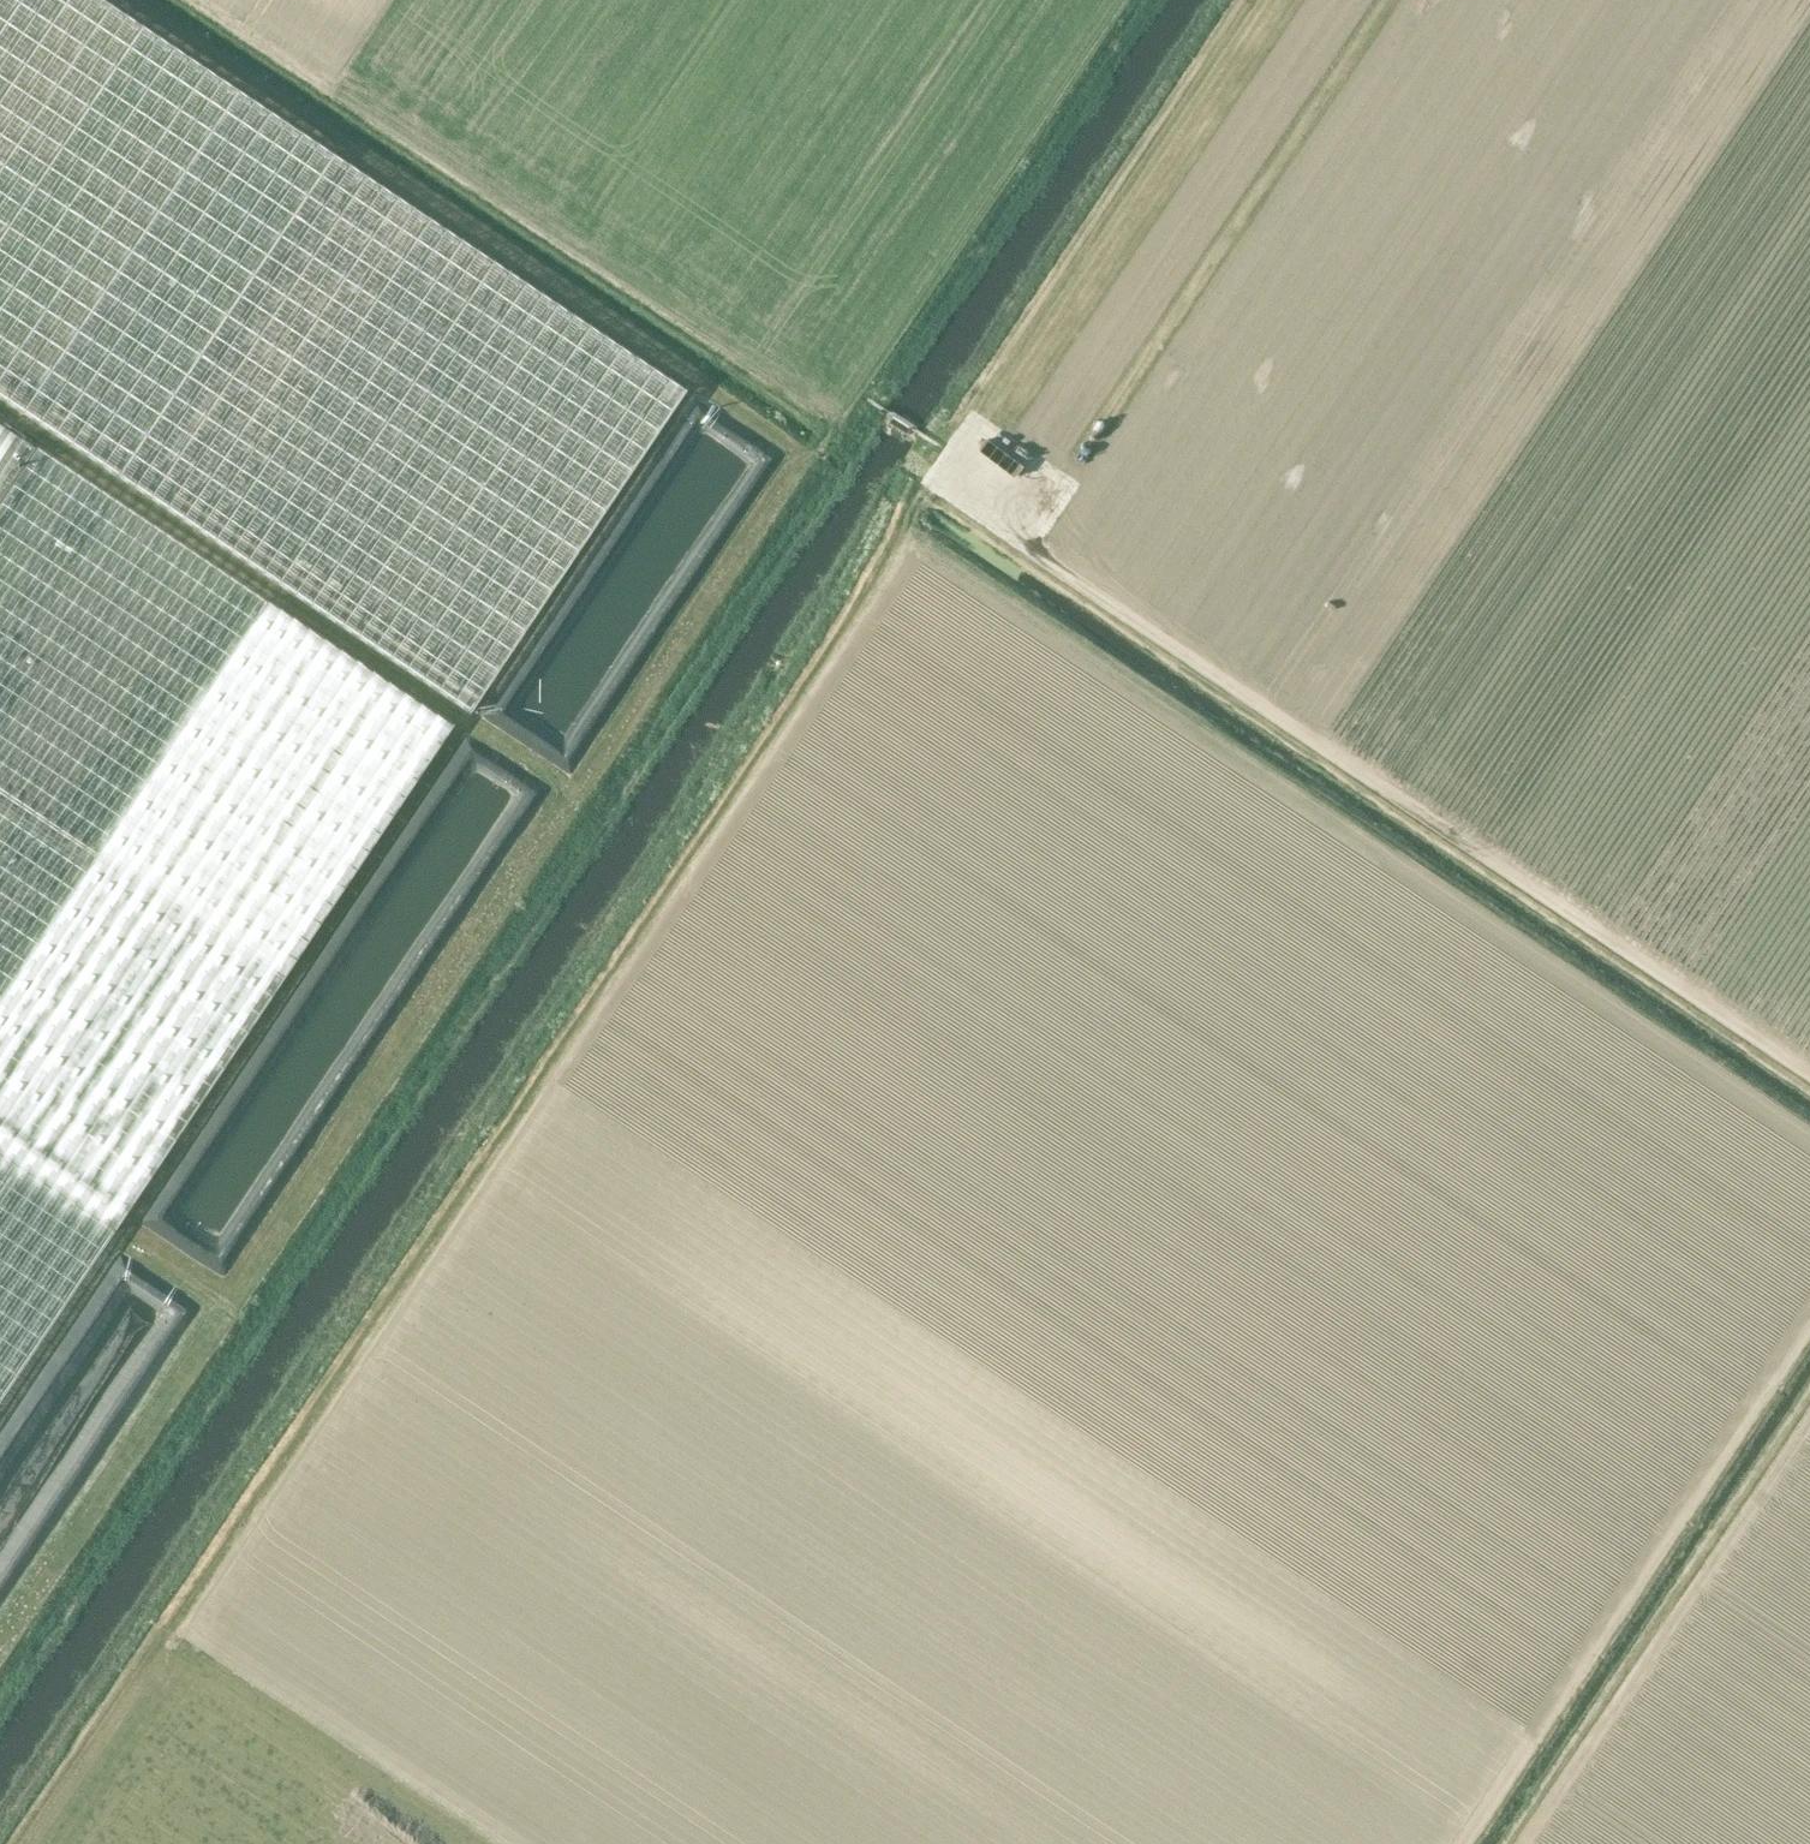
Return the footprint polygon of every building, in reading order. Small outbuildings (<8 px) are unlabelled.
[(471,710),(686,388),(107,0),(0,0),(0,396),(471,710)] [(453,725),(37,445),(36,447),(0,423),(0,1402),(453,725)]
